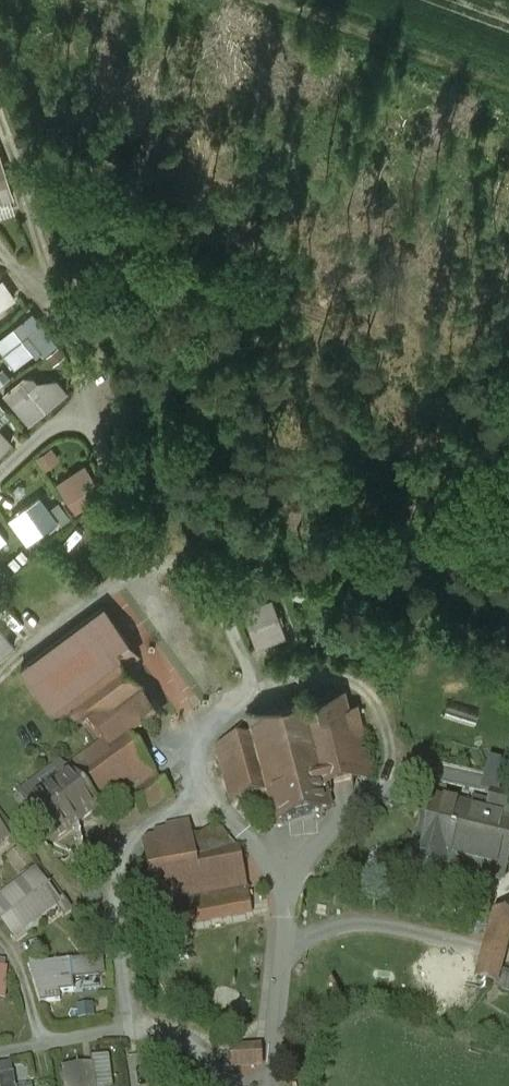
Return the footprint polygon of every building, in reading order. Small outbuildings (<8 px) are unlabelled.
[(22,193),(5,142),(0,143),(0,201),(22,193)] [(0,278),(0,311),(23,294),(7,273),(0,278)] [(0,337),(0,338),(22,367),(62,336),(40,307),(0,337)] [(37,421),(73,387),(55,368),(43,380),(31,368),(7,390),(37,421)] [(20,438),(0,417),(0,456),(20,438)] [(81,508),(110,489),(91,460),(61,479),(81,508)] [(15,514),(33,539),(65,516),(47,491),(15,514)] [(275,599),(246,610),(259,643),(287,633),(275,599)] [(22,640),(0,615),(0,660),(22,640)] [(85,721),(104,745),(110,752),(130,737),(144,726),(120,696),(142,679),(94,615),(27,664),(75,728),(85,721)] [(358,741),(345,692),(297,706),(301,728),(218,752),(231,804),(269,792),(279,826),(329,812),(324,789),(356,782),(352,756),(367,750),(363,739),(358,741)] [(172,797),(130,737),(110,752),(104,745),(67,772),(73,780),(97,812),(103,820),(133,799),(145,817),(172,797)] [(490,789),(508,793),(508,792),(508,759),(498,756),(490,789)] [(56,843),(97,812),(73,780),(32,809),(56,843)] [(508,823),(508,801),(502,800),(492,797),(490,809),(488,818),(508,823)] [(451,864),(504,875),(508,856),(508,823),(488,818),(490,809),(477,807),(476,814),(437,804),(424,856),(451,864)] [(16,839),(0,810),(0,848),(16,839)] [(247,894),(241,862),(226,872),(200,838),(188,841),(186,832),(155,838),(157,841),(146,844),(157,910),(247,894)] [(22,872),(36,863),(25,846),(11,855),(22,872)] [(101,850),(90,852),(89,846),(78,847),(82,874),(104,871),(101,850)] [(451,864),(424,856),(419,859),(417,868),(420,876),(427,881),(435,880),(441,876),(443,869),(448,869),(451,864)] [(19,938),(69,903),(43,866),(0,896),(0,911),(19,938)] [(508,934),(508,927),(497,924),(481,978),(499,985),(494,993),(508,998),(508,977),(499,974),(508,934)] [(106,957),(39,961),(42,1000),(66,999),(65,992),(108,989),(106,957)] [(13,996),(13,962),(0,962),(0,996),(13,996)] [(260,1052),(234,1054),(235,1069),(261,1067),(260,1052)] [(71,1085),(119,1085),(117,1058),(70,1061),(71,1085)] [(4,1085),(22,1085),(18,1060),(0,1063),(4,1085)]
